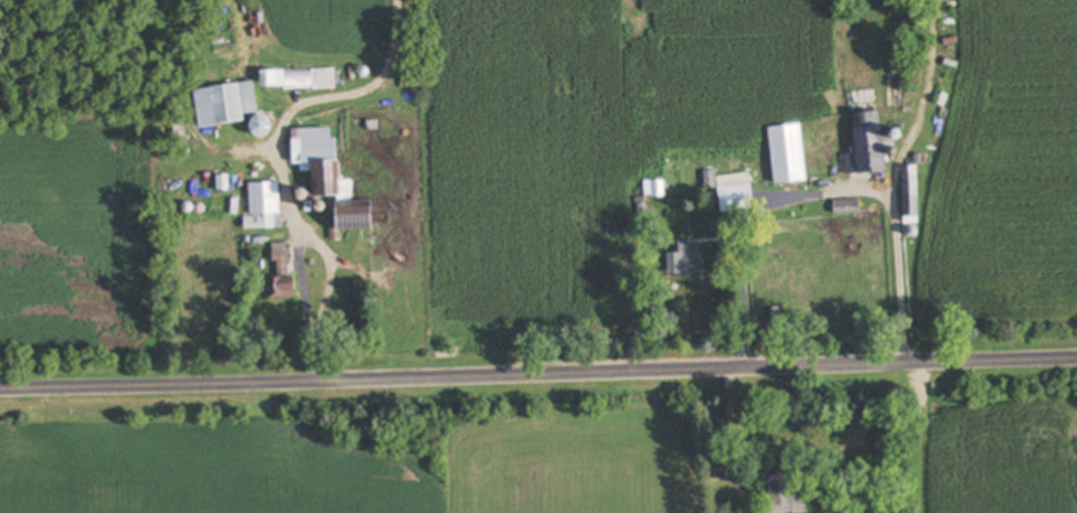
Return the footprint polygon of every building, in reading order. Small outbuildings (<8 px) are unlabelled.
[(338,71),(265,72),(265,91),(338,90),(338,71)] [(197,91),(202,130),(247,124),(243,86),(197,91)] [(855,113),(858,153),(846,154),(848,174),(888,171),(883,111),(855,113)] [(771,127),(777,185),(810,181),(804,124),(771,127)] [(296,164),(304,164),(304,171),(316,171),(316,164),(323,164),(325,195),(343,195),(340,128),(295,129),(296,164)] [(905,224),(920,224),(920,167),(905,167),(905,224)] [(753,173),(706,175),(707,188),(721,188),(723,212),(755,210),(753,173)] [(665,181),(648,181),(648,196),(665,196),(665,181)] [(284,227),(282,182),(253,183),(254,216),(267,215),(267,224),(256,224),(257,228),(284,227)] [(836,201),(836,213),(860,213),(860,201),(836,201)] [(378,230),(378,206),(343,207),(343,230),(378,230)] [(671,252),(671,273),(705,273),(705,240),(679,240),(679,252),(671,252)] [(276,243),(276,278),(273,278),(273,298),(299,299),(300,277),(292,277),(293,244),(276,243)] [(774,512),(810,512),(810,491),(799,491),(799,472),(774,472),(774,512)]
